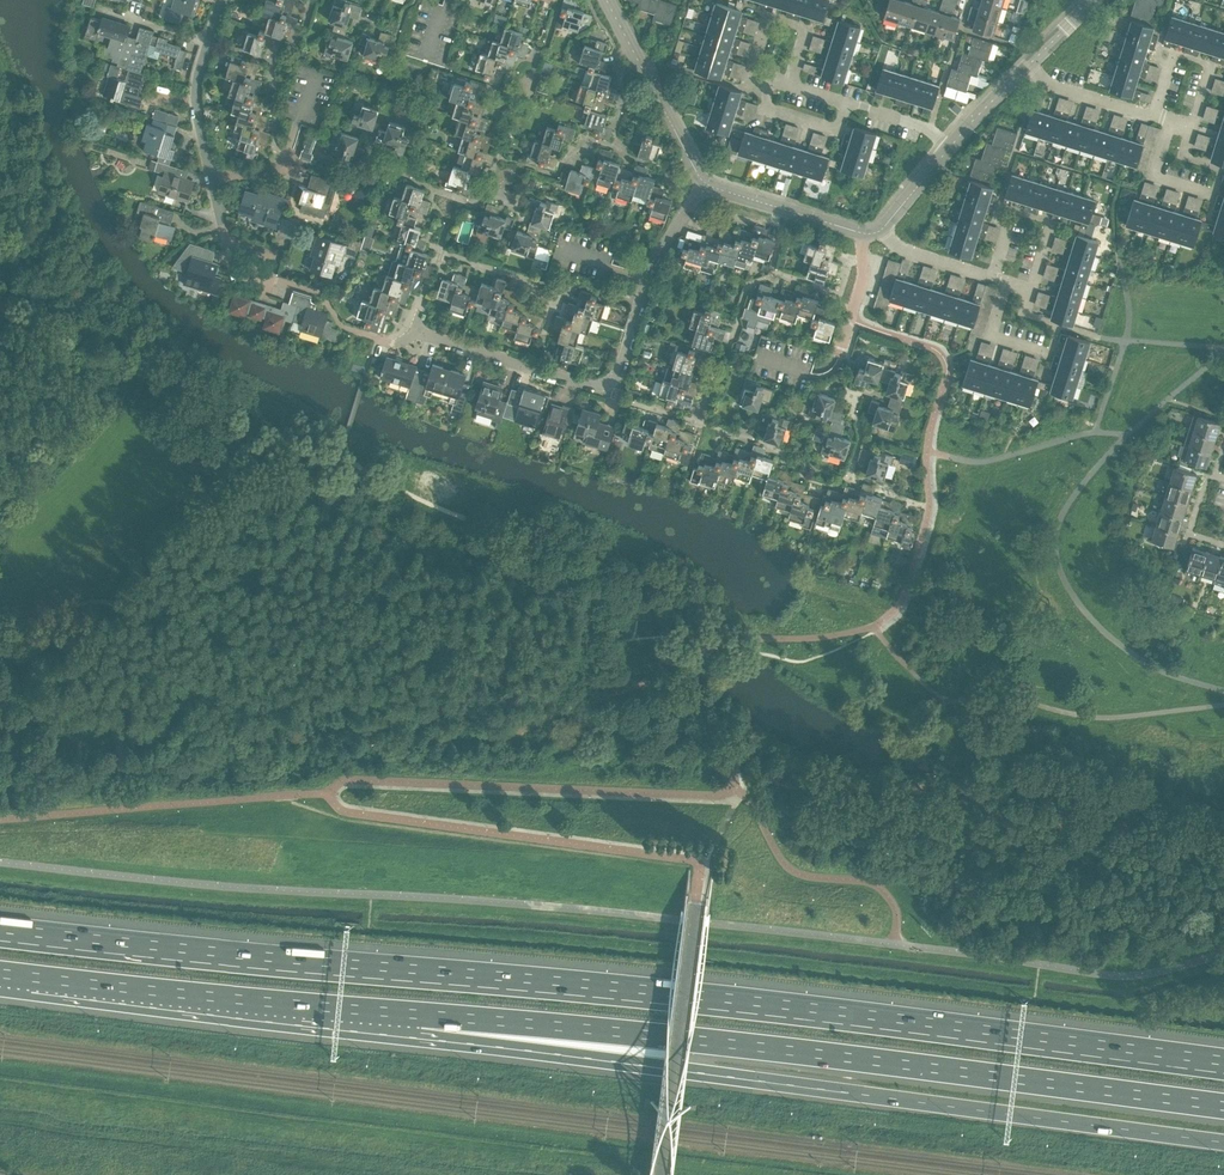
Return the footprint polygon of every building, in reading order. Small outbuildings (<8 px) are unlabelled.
[(199,0),(174,0),(171,8),(194,15),(199,0)] [(295,1),(293,0),(266,0),(262,14),(269,16),(280,20),(282,14),(284,7),(293,10),(295,1)] [(362,6),(350,3),(346,2),(346,0),(333,0),(332,4),(333,4),(329,20),(335,22),(344,25),(347,25),(351,12),(359,15),(362,6)] [(592,15),(584,12),(584,11),(571,7),(573,0),(564,0),(561,7),(562,8),(560,13),(566,15),(563,24),(578,29),(581,21),(589,24),(592,15)] [(659,0),(640,0),(640,1),(638,8),(648,11),(648,10),(655,12),(659,0)] [(662,0),(659,0),(655,12),(653,19),(663,22),(663,21),(671,23),(670,24),(671,24),(677,5),(662,0)] [(735,9),(741,11),(744,0),(738,0),(735,9)] [(768,0),(761,0),(762,0),(761,3),(760,3),(758,7),(765,9),(768,0)] [(765,9),(772,12),(773,7),(772,7),(772,4),(779,6),(780,0),(768,0),(765,9)] [(798,0),(780,0),(779,6),(790,9),(789,12),(787,11),(786,16),(792,18),(798,0)] [(816,0),(798,0),(792,18),(799,20),(801,16),(799,15),(800,12),(806,14),(809,5),(814,6),(816,0)] [(829,0),(816,0),(814,6),(809,5),(806,14),(817,17),(816,20),(816,21),(831,26),(834,19),(824,16),(829,0)] [(905,1),(901,0),(889,0),(884,17),(898,22),(905,1)] [(920,0),(912,0),(914,1),(913,4),(905,1),(898,22),(912,26),(920,0)] [(932,10),(924,7),(925,4),(926,4),(927,0),(920,0),(912,26),(925,30),(932,10)] [(1156,4),(1161,6),(1161,5),(1144,0),(1135,0),(1133,7),(1135,7),(1132,15),(1131,14),(1131,15),(1150,21),(1156,4)] [(997,21),(1001,7),(981,1),(979,9),(975,8),(976,7),(971,6),(969,12),(997,21)] [(739,17),(741,11),(735,9),(716,3),(716,4),(713,14),(745,25),(747,18),(743,16),(742,18),(739,17)] [(939,34),(948,6),(941,4),(940,9),(941,9),(940,12),(932,10),(925,30),(939,34)] [(953,39),(960,18),(959,18),(951,16),(952,13),(953,13),(955,8),(948,6),(939,34),(953,39)] [(993,35),(997,21),(969,12),(967,19),(972,21),(972,20),(975,21),(973,28),(972,29),(993,35)] [(283,37),(287,24),(296,27),(298,18),(287,14),(286,15),(282,14),(280,20),(269,16),(265,31),(260,29),(260,30),(276,35),(283,37)] [(745,25),(713,14),(709,25),(734,33),(736,27),(739,28),(738,30),(743,31),(745,25)] [(128,68),(137,38),(127,35),(130,26),(103,17),(102,20),(91,16),(85,36),(97,40),(99,32),(112,36),(108,47),(105,46),(103,55),(113,58),(112,61),(118,63),(117,65),(128,68)] [(1184,32),(1187,22),(1172,17),(1171,17),(1165,37),(1163,45),(1170,47),(1172,42),(1170,42),(1171,39),(1176,41),(1180,30),(1184,32)] [(855,41),(860,27),(839,20),(834,19),(831,26),(834,27),(834,25),(838,26),(835,35),(855,41)] [(1150,35),(1152,27),(1152,28),(1153,27),(1132,20),(1132,21),(1128,34),(1156,43),(1158,36),(1153,35),(1153,36),(1150,35)] [(348,59),(353,41),(341,37),(344,25),(335,22),(331,37),(330,42),(328,41),(324,53),(332,56),(333,54),(348,59)] [(1191,53),(1199,25),(1187,22),(1184,32),(1180,30),(1176,41),(1188,44),(1187,47),(1185,47),(1184,51),(1191,53)] [(732,39),(734,33),(709,25),(706,36),(738,47),(740,40),(736,38),(735,40),(732,39)] [(1212,41),(1215,30),(1199,25),(1191,53),(1198,56),(1199,51),(1197,50),(1198,47),(1205,49),(1208,39),(1212,41)] [(177,57),(174,67),(181,69),(187,51),(180,49),(181,46),(167,41),(168,39),(159,36),(158,39),(152,37),(154,31),(140,26),(128,68),(141,72),(146,55),(158,59),(160,51),(177,57)] [(519,45),(523,33),(505,27),(500,42),(511,45),(509,51),(514,53),(513,53),(525,57),(528,48),(519,45)] [(274,43),(276,35),(260,30),(258,35),(248,32),(243,48),(261,54),(265,41),(274,43)] [(1223,43),(1223,33),(1215,30),(1212,41),(1208,39),(1205,49),(1215,53),(1214,56),(1213,55),(1211,60),(1218,62),(1223,43)] [(388,51),(389,46),(390,47),(394,35),(385,32),(382,41),(370,37),(371,34),(362,32),(359,43),(367,45),(363,55),(379,60),(378,61),(386,64),(390,52),(388,51)] [(1153,50),(1156,43),(1128,34),(1123,48),(1144,55),(1146,47),(1149,48),(1149,49),(1153,50)] [(851,55),(855,41),(835,35),(833,43),(829,42),(830,40),(825,39),(823,46),(851,55)] [(738,47),(706,36),(703,47),(727,55),(729,49),(732,50),(731,52),(736,53),(738,47)] [(989,51),(992,43),(993,44),(993,43),(973,37),(968,54),(981,58),(981,59),(988,61),(991,51),(989,51)] [(507,58),(509,51),(511,45),(500,42),(493,40),(488,55),(499,58),(497,64),(501,65),(501,66),(513,70),(516,61),(507,58)] [(599,63),(600,60),(603,51),(605,52),(608,44),(597,40),(594,48),(585,45),(580,61),(590,64),(588,70),(593,71),(605,75),(605,74),(607,66),(599,63)] [(847,68),(851,55),(823,46),(821,53),(826,54),(826,53),(829,54),(827,62),(847,68)] [(725,61),(727,55),(703,47),(699,58),(731,68),(733,61),(729,60),(728,62),(725,61)] [(1141,63),(1144,55),(1123,48),(1119,62),(1147,71),(1149,64),(1145,62),(1144,64),(1141,63)] [(495,71),(497,64),(499,58),(488,55),(481,52),(476,68),(477,69),(476,73),(481,74),(483,70),(486,71),(484,77),(489,78),(489,79),(501,82),(503,74),(495,71)] [(977,76),(980,66),(978,66),(981,59),(981,58),(968,54),(963,52),(957,69),(957,70),(977,76)] [(731,68),(699,58),(696,69),(695,69),(695,70),(720,78),(720,77),(722,71),(725,72),(725,74),(729,75),(731,68)] [(246,77),(248,70),(256,72),(259,64),(248,60),(247,61),(242,59),(241,64),(231,61),(226,77),(233,79),(244,83),(246,77)] [(332,101),(331,100),(336,85),(338,81),(337,81),(339,75),(321,69),(317,67),(317,68),(299,62),(297,68),(296,68),(295,72),(290,88),(290,87),(289,92),(284,107),(282,112),(283,112),(281,117),(293,121),(301,124),(322,131),(324,124),(324,125),(326,120),(325,120),(330,105),(332,101)] [(843,82),(847,68),(827,62),(824,70),(821,69),(821,68),(817,66),(814,74),(822,76),(843,83),(843,82)] [(1145,78),(1147,71),(1119,62),(1115,76),(1135,82),(1138,74),(1141,75),(1140,76),(1145,78)] [(141,91),(146,74),(141,72),(128,68),(117,65),(111,64),(107,75),(109,76),(103,95),(112,97),(111,98),(114,99),(114,98),(141,106),(144,96),(137,94),(139,90),(141,91)] [(896,84),(899,74),(883,69),(883,68),(876,89),(874,97),(881,99),(883,94),(881,94),(882,91),(888,92),(891,82),(896,84)] [(968,81),(970,74),(977,76),(957,70),(957,69),(952,68),(946,86),(966,92),(969,82),(968,81)] [(607,89),(611,76),(605,74),(605,75),(593,71),(588,86),(599,89),(597,95),(602,96),(601,97),(613,101),(616,92),(607,89)] [(902,105),(911,77),(899,74),(896,84),(891,82),(888,92),(899,96),(898,99),(896,99),(895,103),(902,105)] [(1133,90),(1135,82),(1115,76),(1111,89),(1110,89),(1110,90),(1131,96),(1138,99),(1141,91),(1136,90),(1136,91),(1133,90)] [(247,100),(249,94),(251,87),(259,90),(262,81),(251,77),(250,78),(246,77),(244,83),(233,79),(229,94),(236,97),(247,100)] [(480,94),(483,85),(472,81),(471,82),(458,77),(456,83),(455,82),(454,83),(451,82),(448,93),(451,94),(450,98),(457,100),(468,104),(470,98),(472,91),(480,94)] [(924,93),(927,82),(911,77),(902,105),(909,107),(910,103),(909,102),(909,99),(916,101),(919,91),(924,93)] [(932,107),(939,86),(938,86),(927,82),(924,93),(919,91),(916,101),(926,105),(925,108),(924,107),(922,112),(930,114),(932,106),(932,107)] [(588,86),(581,83),(576,99),(586,102),(584,108),(589,110),(589,109),(601,113),(604,105),(595,102),(597,95),(599,89),(588,86)] [(738,100),(740,92),(741,92),(741,91),(720,85),(720,86),(716,99),(744,108),(746,101),(741,100),(741,101),(738,100)] [(251,112),(254,105),(262,107),(265,98),(253,95),(253,96),(249,94),(247,100),(236,97),(231,112),(239,114),(250,117),(251,112)] [(473,115),(475,108),(483,111),(486,102),(474,98),(474,99),(470,98),(468,104),(457,100),(453,115),(460,118),(471,121),(473,115)] [(742,115),(744,108),(716,99),(712,113),(732,119),(734,111),(738,112),(737,113),(742,115)] [(373,127),(379,109),(364,105),(364,103),(356,100),(352,113),(355,113),(353,118),(352,118),(348,133),(356,136),(360,123),(373,127)] [(1040,135),(1046,114),(1038,112),(1039,109),(1040,109),(1042,105),(1034,102),(1032,110),(1025,130),(1026,131),(1026,130),(1040,135)] [(603,128),(607,115),(601,113),(589,109),(589,110),(584,125),(594,128),(593,133),(598,135),(598,136),(609,139),(612,130),(603,128)] [(1053,139),(1062,111),(1055,109),(1054,113),(1055,114),(1054,117),(1046,114),(1040,135),(1053,139)] [(1067,143),(1073,123),(1065,120),(1066,117),(1068,118),(1069,113),(1062,111),(1053,139),(1067,143)] [(254,129),(256,122),(265,125),(268,116),(256,112),(256,113),(251,112),(250,117),(239,114),(234,129),(242,132),(252,135),(254,129)] [(729,127),(732,119),(712,113),(707,126),(707,127),(728,133),(743,138),(745,132),(729,127)] [(475,133),(477,126),(486,128),(489,119),(477,116),(477,117),(473,115),(471,121),(460,118),(455,133),(463,135),(473,139),(475,133)] [(1217,116),(1214,123),(1219,124),(1219,123),(1222,124),(1220,132),(1223,133),(1223,118),(1217,116)] [(1081,148),(1090,120),(1083,117),(1081,122),(1082,122),(1081,125),(1073,123),(1067,143),(1081,148)] [(170,148),(172,142),(174,135),(165,132),(168,122),(154,118),(152,125),(147,123),(144,133),(149,134),(144,149),(160,154),(158,161),(169,165),(171,158),(172,158),(175,149),(170,148)] [(1094,152),(1101,131),(1093,129),(1094,126),(1095,126),(1096,122),(1090,120),(1081,148),(1094,152)] [(410,139),(413,127),(405,124),(405,126),(390,121),(386,131),(379,129),(376,140),(384,143),(385,140),(397,143),(394,152),(403,155),(407,143),(406,143),(407,138),(410,139)] [(560,148),(564,135),(573,137),(576,129),(564,125),(564,126),(558,124),(557,129),(547,126),(542,141),(542,142),(553,145),(560,148)] [(1159,135),(1161,128),(1149,125),(1147,131),(1159,135)] [(1108,156),(1117,128),(1110,126),(1109,131),(1110,131),(1109,134),(1101,131),(1094,152),(1108,156)] [(753,157),(762,129),(755,127),(753,131),(755,131),(754,134),(746,132),(745,132),(743,138),(739,152),(739,153),(739,152),(753,157)] [(871,148),(875,134),(876,133),(855,127),(855,128),(852,136),(849,135),(850,133),(845,132),(843,139),(871,148)] [(1011,151),(1017,133),(997,127),(994,137),(995,137),(993,144),(993,145),(1006,149),(1011,151)] [(1122,160),(1128,140),(1120,138),(1121,134),(1122,135),(1124,130),(1117,128),(1108,156),(1122,160)] [(253,151),(256,142),(257,139),(268,142),(271,133),(259,130),(254,129),(252,135),(242,132),(237,147),(247,150),(245,157),(256,161),(258,153),(253,151)] [(766,161),(773,141),(765,138),(766,135),(767,135),(768,131),(762,129),(753,157),(766,161)] [(656,160),(661,144),(651,141),(653,136),(648,134),(636,130),(633,139),(642,142),(638,154),(656,160)] [(355,149),(356,146),(359,136),(356,136),(348,133),(341,131),(336,146),(334,146),(332,154),(344,157),(345,155),(349,157),(361,161),(363,152),(355,149)] [(1157,142),(1159,135),(1147,131),(1145,137),(1145,138),(1157,142)] [(1220,132),(1217,140),(1214,139),(1215,138),(1210,136),(1208,143),(1223,148),(1223,133),(1220,132)] [(476,156),(478,150),(480,143),(489,146),(492,137),(480,133),(480,134),(475,133),(473,139),(463,135),(458,150),(466,153),(476,156)] [(780,165),(789,137),(782,135),(781,140),(782,140),(781,143),(773,141),(766,161),(780,165)] [(1142,145),(1145,138),(1145,137),(1137,135),(1136,139),(1137,139),(1136,143),(1128,140),(1122,160),(1135,165),(1136,165),(1138,159),(1140,152),(1142,145)] [(307,137),(302,151),(310,153),(315,140),(307,137)] [(794,169),(800,149),(792,147),(793,144),(794,144),(796,139),(789,137),(780,165),(794,169)] [(1155,149),(1157,142),(1145,138),(1142,145),(1155,149)] [(550,154),(553,145),(542,142),(542,141),(535,139),(530,154),(528,154),(526,160),(538,164),(538,165),(543,167),(543,166),(555,169),(558,160),(549,158),(550,154)] [(867,161),(870,151),(871,148),(843,139),(841,146),(845,147),(846,146),(849,147),(846,155),(867,161)] [(1001,166),(1006,149),(993,145),(993,144),(987,142),(983,152),(985,152),(982,160),(1001,166)] [(1208,143),(1206,150),(1210,152),(1211,150),(1214,151),(1211,159),(1211,160),(1223,164),(1223,148),(1208,143)] [(808,174),(816,146),(810,144),(808,148),(809,149),(808,152),(800,149),(794,169),(808,174)] [(1152,156),(1155,149),(1142,145),(1140,152),(1152,156)] [(834,167),(836,160),(828,158),(828,157),(828,158),(820,155),(821,152),(822,152),(823,148),(816,146),(808,174),(821,178),(822,178),(826,164),(834,167)] [(614,181),(619,167),(620,163),(607,159),(610,151),(601,148),(597,159),(598,160),(597,165),(602,167),(597,183),(612,188),(613,183),(614,181)] [(479,173),(483,161),(492,163),(495,154),(483,151),(483,152),(478,150),(476,156),(466,153),(461,168),(472,171),(479,173)] [(1150,163),(1152,156),(1140,152),(1138,159),(1150,163)] [(862,175),(867,161),(846,155),(844,163),(841,162),(836,160),(834,167),(842,169),(862,176),(863,175),(862,175)] [(990,182),(995,164),(1001,166),(982,160),(976,158),(973,167),(974,168),(972,175),(970,175),(990,182)] [(1148,169),(1150,163),(1138,159),(1136,165),(1136,166),(1148,169)] [(186,200),(192,181),(183,178),(185,170),(169,165),(158,161),(155,170),(166,174),(161,192),(186,200)] [(653,185),(653,186),(655,179),(642,175),(645,166),(636,164),(632,175),(633,176),(632,180),(631,180),(637,182),(634,193),(632,199),(647,204),(649,197),(653,185)] [(468,184),(472,171),(461,168),(454,165),(449,181),(447,180),(445,187),(457,190),(458,190),(462,191),(462,192),(474,195),(476,187),(468,184)] [(589,184),(591,179),(595,167),(586,165),(583,173),(571,169),(565,188),(581,192),(584,183),(589,184)] [(1146,176),(1148,169),(1136,166),(1134,172),(1146,176)] [(634,193),(637,182),(631,180),(632,180),(625,178),(627,169),(619,167),(614,181),(613,183),(619,185),(616,195),(632,200),(632,199),(634,193)] [(299,186),(293,204),(301,207),(300,210),(317,215),(324,217),(327,209),(330,210),(338,182),(328,179),(315,175),(310,189),(299,186)] [(1024,190),(1028,180),(1012,175),(1005,195),(1003,203),(1010,205),(1012,201),(1010,200),(1011,197),(1017,199),(1020,189),(1024,190)] [(1031,212),(1040,184),(1028,180),(1024,190),(1020,189),(1017,199),(1028,202),(1027,205),(1025,205),(1024,209),(1031,212)] [(989,196),(992,188),(992,187),(971,181),(971,182),(967,195),(995,204),(997,197),(993,196),(992,197),(989,196)] [(421,202),(425,189),(406,184),(402,199),(412,202),(411,208),(415,209),(415,210),(426,214),(429,205),(421,202)] [(1052,199),(1055,188),(1040,184),(1031,212),(1038,214),(1039,209),(1037,209),(1038,206),(1044,207),(1047,197),(1052,199)] [(666,219),(671,201),(658,197),(661,188),(653,186),(653,185),(649,197),(647,204),(648,202),(653,204),(650,214),(666,219)] [(1058,220),(1067,192),(1055,188),(1052,199),(1047,197),(1044,207),(1055,211),(1054,214),(1053,213),(1051,218),(1058,220)] [(298,223),(280,217),(285,200),(265,193),(264,197),(246,192),(240,210),(254,214),(252,219),(277,226),(280,227),(278,233),(293,238),(298,223)] [(1080,207),(1083,197),(1067,192),(1058,220),(1065,222),(1067,218),(1065,217),(1066,214),(1072,216),(1075,206),(1080,207)] [(1138,228),(1148,195),(1141,193),(1139,198),(1141,198),(1140,201),(1134,200),(1135,199),(1134,199),(1126,224),(1127,224),(1138,228)] [(1221,197),(1222,196),(1217,194),(1215,201),(1223,204),(1223,198),(1221,197)] [(993,211),(995,204),(967,195),(963,209),(983,215),(986,207),(989,208),(988,209),(993,211)] [(1149,231),(1156,206),(1151,205),(1152,201),(1153,202),(1155,197),(1148,195),(1138,228),(1149,231)] [(408,215),(411,208),(412,202),(402,199),(394,196),(389,212),(399,215),(397,221),(403,223),(414,226),(417,217),(408,215)] [(549,227),(554,212),(556,213),(558,204),(546,201),(546,203),(541,201),(530,197),(527,206),(536,209),(532,222),(534,222),(543,225),(549,227)] [(1088,221),(1095,201),(1094,200),(1094,201),(1083,197),(1080,207),(1075,206),(1072,216),(1083,219),(1078,235),(1083,236),(1088,221)] [(1160,234),(1170,202),(1163,200),(1161,205),(1163,205),(1162,208),(1156,206),(1149,231),(1160,234)] [(168,224),(172,211),(141,201),(137,212),(144,214),(140,226),(143,227),(140,236),(153,240),(154,237),(155,237),(156,235),(171,239),(175,226),(168,224)] [(1215,201),(1213,208),(1218,209),(1218,208),(1221,209),(1219,216),(1223,217),(1223,204),(1215,201)] [(1171,238),(1178,213),(1173,211),(1173,208),(1175,209),(1176,204),(1170,202),(1160,234),(1171,238)] [(511,229),(515,218),(507,216),(506,218),(493,215),(496,206),(487,203),(484,215),(483,220),(481,219),(477,231),(485,234),(485,232),(501,237),(504,227),(511,229)] [(1182,241),(1192,209),(1185,207),(1183,211),(1185,212),(1184,215),(1178,213),(1171,238),(1182,241)] [(981,223),(983,215),(963,209),(958,222),(986,231),(989,224),(984,223),(984,224),(981,223)] [(1193,245),(1199,226),(1201,221),(1201,220),(1200,220),(1194,218),(1195,215),(1197,216),(1198,211),(1192,209),(1182,241),(1192,244),(1192,245),(1193,245)] [(1219,216),(1216,226),(1213,225),(1201,221),(1199,226),(1214,231),(1214,232),(1223,235),(1223,217),(1219,216)] [(538,245),(536,245),(537,240),(538,240),(543,225),(534,222),(530,235),(517,231),(511,249),(527,253),(526,255),(534,258),(538,245)] [(974,243),(977,234),(980,235),(980,237),(984,238),(986,231),(958,222),(954,236),(974,243)] [(417,241),(418,237),(421,228),(414,226),(403,223),(398,238),(408,241),(406,247),(411,249),(423,252),(426,243),(417,241)] [(769,259),(775,240),(762,236),(764,228),(756,225),(752,236),(752,237),(753,237),(751,242),(757,243),(754,254),(769,259)] [(611,268),(614,256),(618,243),(612,241),(613,241),(608,240),(592,236),(593,235),(588,234),(572,230),(573,229),(568,228),(562,227),(557,245),(556,244),(555,249),(556,249),(550,267),(556,269),(556,270),(560,271),(560,270),(576,275),(575,276),(580,277),(580,276),(595,281),(595,282),(600,283),(600,282),(605,284),(611,268)] [(752,236),(746,234),(747,231),(738,228),(735,239),(735,240),(734,244),(734,245),(739,246),(736,257),(737,257),(752,261),(754,254),(757,243),(751,242),(753,237),(752,237),(752,236)] [(734,245),(734,244),(727,242),(730,233),(721,231),(718,240),(717,242),(718,242),(716,248),(722,249),(719,259),(734,264),(737,257),(736,257),(739,246),(734,245)] [(717,242),(718,240),(714,239),(713,242),(711,242),(712,236),(703,233),(700,245),(699,250),(705,252),(701,262),(702,262),(700,269),(712,273),(714,268),(716,269),(719,259),(722,249),(716,248),(718,242),(717,242)] [(1093,255),(1097,242),(1098,242),(1098,241),(1083,236),(1078,235),(1077,235),(1075,243),(1071,242),(1072,241),(1067,240),(1065,247),(1093,255)] [(357,259),(362,242),(351,238),(348,245),(318,236),(312,254),(316,256),(312,269),(331,275),(336,257),(340,258),(342,254),(357,259)] [(699,250),(692,248),(695,239),(686,236),(682,248),(683,248),(681,253),(687,255),(684,265),(699,270),(700,269),(702,262),(701,262),(705,252),(699,250)] [(972,250),(974,243),(954,236),(950,250),(949,250),(970,257),(978,259),(980,252),(975,250),(975,251),(972,250)] [(823,258),(826,251),(834,254),(837,246),(825,242),(820,241),(818,246),(808,243),(804,259),(811,261),(821,264),(823,258)] [(190,243),(175,263),(189,268),(184,284),(216,294),(221,277),(214,275),(218,263),(212,261),(215,250),(190,243)] [(1089,269),(1093,255),(1065,247),(1063,254),(1068,255),(1068,254),(1071,255),(1069,263),(1089,269)] [(429,254),(423,252),(411,249),(406,264),(417,267),(415,273),(420,274),(419,275),(431,279),(434,270),(425,267),(429,254)] [(824,282),(829,269),(837,272),(840,263),(828,259),(828,260),(823,258),(821,264),(811,261),(806,276),(824,282)] [(899,270),(901,263),(889,259),(886,266),(899,270)] [(413,280),(415,273),(417,267),(406,264),(399,261),(394,276),(405,280),(403,286),(407,287),(407,288),(419,291),(422,282),(413,280)] [(1085,283),(1089,269),(1069,263),(1066,271),(1063,270),(1063,269),(1059,267),(1056,274),(1085,283)] [(897,276),(898,271),(899,270),(886,266),(884,273),(897,276)] [(904,303),(910,283),(902,280),(903,277),(904,277),(906,273),(898,271),(897,276),(894,283),(892,290),(890,297),(890,299),(904,303)] [(461,292),(463,288),(467,276),(458,273),(455,282),(443,278),(437,296),(452,301),(455,290),(461,292)] [(894,283),(897,276),(884,273),(882,279),(894,283)] [(405,280),(394,276),(387,274),(382,289),(393,292),(391,298),(395,300),(407,304),(409,295),(401,292),(403,286),(405,280)] [(1081,297),(1085,283),(1056,274),(1054,281),(1059,282),(1059,281),(1063,282),(1060,290),(1081,297)] [(495,294),(500,296),(502,291),(503,292),(506,280),(497,277),(495,286),(482,282),(480,288),(475,305),(478,306),(478,309),(489,312),(495,294)] [(917,307),(926,279),(920,277),(918,282),(919,282),(918,285),(910,283),(904,303),(917,307)] [(892,290),(894,283),(882,279),(880,286),(892,290)] [(931,312),(938,291),(930,289),(931,286),(932,286),(933,282),(926,279),(917,307),(931,312)] [(779,299),(767,295),(769,286),(760,283),(757,295),(756,300),(761,302),(758,312),(774,317),(775,312),(779,299)] [(996,295),(998,288),(986,284),(983,291),(996,295)] [(817,307),(819,300),(806,296),(809,288),(800,285),(796,296),(797,297),(795,301),(801,303),(798,313),(798,314),(812,318),(813,318),(816,306),(817,307)] [(475,305),(480,288),(471,286),(468,294),(461,292),(455,290),(452,301),(450,308),(466,313),(469,303),(475,305)] [(890,297),(892,290),(880,286),(878,293),(890,297)] [(945,316),(954,288),(947,286),(945,290),(947,291),(946,294),(938,291),(931,312),(945,316)] [(393,292),(382,289),(374,287),(370,302),(380,305),(378,311),(383,313),(385,314),(394,317),(397,308),(388,305),(391,298),(393,292)] [(795,301),(788,299),(791,290),(782,288),(779,299),(775,312),(781,314),(780,316),(796,321),(798,314),(798,313),(801,303),(795,301)] [(959,320),(965,300),(957,297),(958,294),(959,295),(961,290),(954,288),(945,316),(959,320)] [(507,306),(513,308),(515,304),(519,292),(510,290),(507,298),(500,296),(495,294),(489,312),(487,319),(491,320),(490,321),(502,325),(507,306)] [(601,320),(606,304),(596,301),(597,296),(592,294),(592,293),(581,290),(578,299),(586,301),(584,308),(582,314),(593,317),(601,320)] [(1076,310),(1081,297),(1060,290),(1058,298),(1055,297),(1055,296),(1051,295),(1048,302),(1076,310)] [(289,303),(298,305),(293,321),(302,324),(301,329),(321,335),(322,334),(335,339),(338,329),(331,327),(333,321),(326,319),(328,313),(315,309),(317,303),(314,302),(313,302),(312,301),(311,300),(311,299),(311,298),(312,297),(293,291),(290,300),(289,303)] [(994,302),(996,295),(983,291),(982,297),(981,298),(994,302)] [(888,304),(890,299),(890,297),(878,293),(876,300),(888,304)] [(979,305),(981,298),(982,297),(974,294),(973,299),(974,299),(973,302),(965,300),(959,320),(972,325),(973,325),(975,319),(977,312),(979,305)] [(293,322),(293,321),(298,305),(289,303),(283,301),(281,308),(249,298),(249,300),(234,295),(229,311),(245,316),(246,312),(251,313),(250,315),(261,319),(262,317),(266,318),(263,327),(279,332),(284,319),(293,322)] [(991,309),(994,302),(981,298),(979,305),(991,309)] [(383,320),(385,314),(383,313),(378,311),(380,305),(370,302),(362,299),(357,315),(367,318),(366,324),(371,325),(369,329),(370,329),(371,328),(376,330),(376,331),(380,333),(381,331),(387,333),(391,322),(383,320)] [(886,311),(888,304),(876,300),(874,307),(886,311)] [(729,302),(724,301),(722,307),(729,309),(731,305),(729,302)] [(526,321),(527,316),(528,316),(532,305),(523,302),(520,310),(513,308),(507,306),(502,325),(517,329),(520,319),(526,321)] [(588,332),(593,317),(582,314),(584,308),(580,307),(580,306),(568,302),(566,311),(574,314),(572,321),(570,327),(581,330),(588,332)] [(1072,324),(1076,310),(1048,302),(1046,309),(1051,310),(1051,309),(1054,310),(1052,317),(1051,318),(1072,325),(1072,324)] [(989,316),(991,309),(979,305),(977,312),(989,316)] [(829,340),(835,322),(822,318),(825,309),(817,307),(816,306),(813,318),(812,318),(811,323),(817,325),(814,335),(829,340)] [(707,331),(709,325),(711,318),(720,321),(723,312),(711,308),(711,309),(706,308),(704,313),(694,310),(689,325),(697,328),(707,331)] [(987,322),(989,316),(977,312),(975,319),(987,322)] [(538,333),(540,328),(541,328),(544,317),(535,314),(533,323),(526,321),(520,319),(517,329),(514,337),(530,342),(533,332),(538,333)] [(576,344),(581,330),(570,327),(572,321),(568,319),(556,315),(553,324),(562,327),(558,340),(566,342),(566,341),(576,344)] [(985,329),(987,322),(975,319),(973,325),(985,329)] [(710,348),(714,336),(723,338),(726,329),(714,326),(714,327),(709,325),(707,331),(697,328),(692,343),(710,348)] [(983,336),(985,329),(973,325),(971,332),(983,336)] [(1084,358),(1089,342),(1068,335),(1061,333),(1059,340),(1063,342),(1064,340),(1067,341),(1065,347),(1075,351),(1074,355),(1084,358)] [(584,347),(576,344),(566,341),(566,342),(562,354),(553,351),(550,360),(562,364),(562,363),(567,365),(569,360),(579,363),(584,347)] [(1080,370),(1084,358),(1074,355),(1075,351),(1065,347),(1061,358),(1058,357),(1059,355),(1054,354),(1052,361),(1080,370)] [(691,371),(695,359),(704,361),(706,353),(695,349),(695,350),(689,348),(688,353),(678,350),(673,366),(691,372),(691,371)] [(974,387),(984,355),(978,353),(976,357),(978,358),(977,361),(971,359),(963,384),(964,384),(974,387)] [(880,376),(884,363),(869,358),(869,357),(861,354),(857,366),(859,367),(858,372),(857,371),(854,383),(863,386),(865,377),(878,381),(880,376)] [(985,391),(993,366),(987,364),(988,361),(990,362),(991,357),(984,355),(974,387),(985,391)] [(422,375),(423,370),(424,370),(416,367),(417,366),(387,356),(383,369),(382,369),(381,372),(382,372),(381,377),(410,386),(406,397),(414,400),(422,375)] [(910,383),(913,375),(901,371),(900,373),(895,372),(896,371),(888,369),(891,360),(885,358),(884,363),(880,376),(890,379),(886,392),(895,395),(904,397),(909,382),(910,383)] [(996,394),(1006,362),(999,360),(998,364),(1000,365),(999,368),(993,366),(985,391),(996,394)] [(1075,386),(1080,370),(1052,361),(1050,368),(1055,369),(1055,368),(1058,369),(1056,375),(1066,378),(1065,383),(1075,386)] [(1007,397),(1015,373),(1009,371),(1010,368),(1012,369),(1013,364),(1006,362),(996,394),(1007,397)] [(443,391),(449,369),(433,364),(429,377),(422,375),(414,400),(424,403),(426,395),(431,396),(433,388),(443,391)] [(689,384),(693,372),(691,371),(691,372),(673,366),(669,365),(664,379),(681,384),(679,390),(684,392),(691,395),(695,396),(698,387),(689,384)] [(1018,401),(1028,369),(1021,366),(1020,371),(1022,372),(1021,375),(1015,373),(1007,397),(1018,401)] [(469,389),(461,387),(465,374),(449,369),(443,391),(452,394),(449,402),(454,403),(451,411),(461,415),(470,384),(470,385),(469,389)] [(1030,405),(1036,386),(1037,380),(1038,380),(1037,380),(1031,378),(1032,375),(1034,375),(1035,371),(1028,369),(1018,401),(1029,404),(1030,405)] [(1072,397),(1075,386),(1065,383),(1066,378),(1056,375),(1053,385),(1050,385),(1050,384),(1037,380),(1036,386),(1051,391),(1072,398),(1072,397)] [(684,392),(679,390),(681,384),(664,379),(663,379),(658,394),(668,398),(667,403),(672,404),(671,405),(683,409),(686,401),(689,402),(691,395),(684,392)] [(758,409),(762,396),(771,398),(774,389),(762,386),(762,387),(757,385),(758,383),(746,379),(743,387),(745,388),(740,403),(758,409)] [(499,399),(502,388),(484,382),(476,407),(479,408),(477,413),(492,418),(492,420),(497,421),(495,427),(499,428),(507,403),(508,401),(507,400),(507,402),(499,399)] [(535,427),(543,404),(547,405),(550,395),(525,387),(524,388),(519,386),(517,390),(512,388),(508,401),(507,403),(519,406),(514,420),(528,424),(528,425),(535,427)] [(625,395),(637,399),(639,392),(627,388),(625,395)] [(831,410),(835,397),(817,392),(813,407),(811,407),(808,415),(820,419),(821,416),(826,418),(825,418),(832,420),(841,423),(844,414),(831,410)] [(897,419),(898,414),(899,415),(904,397),(895,395),(891,409),(879,405),(879,402),(871,400),(868,411),(875,413),(872,423),(888,427),(887,429),(895,431),(899,420),(897,419)] [(569,429),(576,408),(563,404),(562,407),(552,403),(542,435),(543,435),(544,433),(558,437),(557,440),(558,440),(564,422),(570,424),(569,428),(569,429)] [(607,449),(613,429),(605,426),(597,424),(600,413),(583,408),(576,430),(585,433),(583,441),(607,449)] [(782,443),(786,428),(788,428),(791,420),(779,417),(778,419),(773,417),(762,413),(759,422),(768,425),(764,437),(782,443)] [(1215,437),(1220,423),(1193,414),(1189,428),(1184,426),(1184,427),(1215,437)] [(669,435),(675,437),(677,433),(681,421),(672,418),(669,427),(657,423),(652,439),(651,441),(666,446),(669,435)] [(652,439),(657,423),(657,422),(648,419),(646,428),(634,424),(634,421),(626,419),(623,430),(630,432),(627,442),(643,447),(646,437),(652,439)] [(844,458),(850,440),(837,436),(841,423),(832,420),(827,436),(828,436),(827,441),(824,440),(821,452),(829,455),(829,453),(844,458)] [(1211,452),(1215,437),(1184,427),(1184,429),(1188,430),(1184,443),(1211,452)] [(691,450),(688,449),(689,445),(690,445),(694,434),(685,431),(682,439),(675,437),(669,435),(666,446),(664,453),(679,458),(679,461),(687,463),(691,450)] [(1206,467),(1211,452),(1184,443),(1180,457),(1175,455),(1174,457),(1206,467)] [(767,478),(768,474),(773,459),(760,455),(763,447),(754,444),(750,456),(751,456),(750,460),(756,462),(752,473),(767,478)] [(756,462),(750,460),(743,458),(745,450),(736,447),(733,458),(734,459),(732,463),(738,465),(735,476),(750,480),(752,473),(756,462)] [(884,479),(889,463),(890,464),(893,456),(881,452),(880,454),(875,453),(876,452),(862,448),(859,457),(870,460),(866,473),(884,479)] [(735,476),(738,465),(732,463),(725,461),(728,452),(719,450),(715,461),(716,461),(715,466),(721,468),(717,479),(732,483),(735,476)] [(721,468),(715,466),(708,464),(710,455),(702,452),(698,464),(699,464),(697,469),(694,468),(690,481),(698,483),(699,481),(715,486),(717,479),(721,468)] [(1192,489),(1196,474),(1170,465),(1169,467),(1174,468),(1170,482),(1192,489)] [(787,489),(788,484),(789,484),(793,473),(784,470),(781,478),(768,474),(767,478),(763,493),(778,497),(781,487),(787,489)] [(791,510),(794,499),(799,501),(800,501),(801,496),(802,496),(805,485),(797,482),(794,491),(787,489),(781,487),(778,497),(775,505),(790,510),(791,510)] [(1187,503),(1192,489),(1170,482),(1165,495),(1161,494),(1160,495),(1187,503)] [(880,506),(882,500),(882,498),(869,494),(872,486),(863,483),(859,494),(860,494),(859,499),(859,500),(864,501),(861,511),(861,512),(876,516),(880,506)] [(861,511),(864,501),(859,500),(859,499),(852,497),(855,488),(846,486),(842,497),(843,497),(842,501),(841,502),(847,504),(844,514),(859,519),(861,512),(861,511)] [(844,514),(847,504),(841,502),(842,501),(835,499),(837,491),(828,488),(825,500),(824,505),(821,504),(816,521),(830,526),(833,519),(842,522),(844,514)] [(811,528),(815,514),(817,509),(814,509),(818,497),(809,494),(806,503),(800,501),(799,501),(794,499),(791,510),(790,510),(788,517),(803,522),(802,526),(811,528)] [(1183,518),(1187,503),(1160,495),(1160,496),(1165,497),(1161,511),(1183,518)] [(900,515),(901,511),(904,504),(895,501),(894,504),(882,500),(880,506),(876,516),(873,524),(888,528),(889,528),(892,518),(898,520),(899,515),(900,515)] [(1178,532),(1183,518),(1161,511),(1156,524),(1152,523),(1151,523),(1178,532)] [(911,532),(912,527),(913,527),(916,516),(907,513),(905,522),(898,520),(892,518),(889,528),(888,528),(886,536),(902,541),(901,543),(911,546),(912,542),(913,543),(913,541),(915,533),(911,532)] [(1174,547),(1178,532),(1151,523),(1151,524),(1156,526),(1151,540),(1174,547)] [(1199,578),(1207,551),(1193,547),(1184,573),(1186,574),(1188,569),(1200,573),(1198,578),(1199,578)] [(1214,583),(1222,556),(1207,551),(1199,578),(1200,578),(1202,574),(1214,578),(1213,582),(1214,583)] [(1222,556),(1214,583),(1215,583),(1216,578),(1223,581),(1223,557),(1222,556)]
